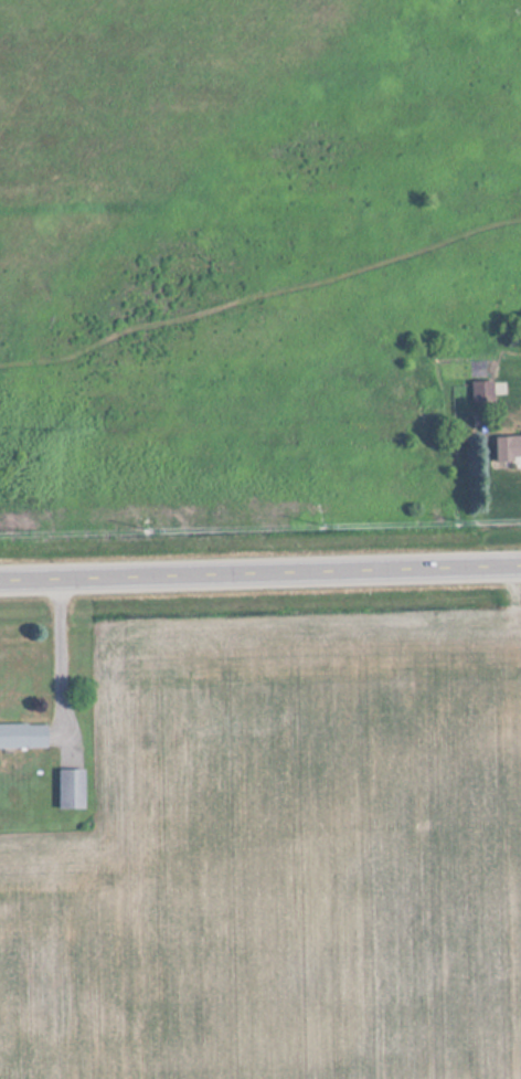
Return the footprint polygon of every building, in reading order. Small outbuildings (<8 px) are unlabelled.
[(471,383),(471,405),(491,405),(491,383),(471,383)] [(520,461),(520,436),(495,437),(496,461),(520,461)] [(48,747),(48,723),(0,723),(0,747),(48,747)] [(58,769),(58,809),(86,809),(86,769),(58,769)]
